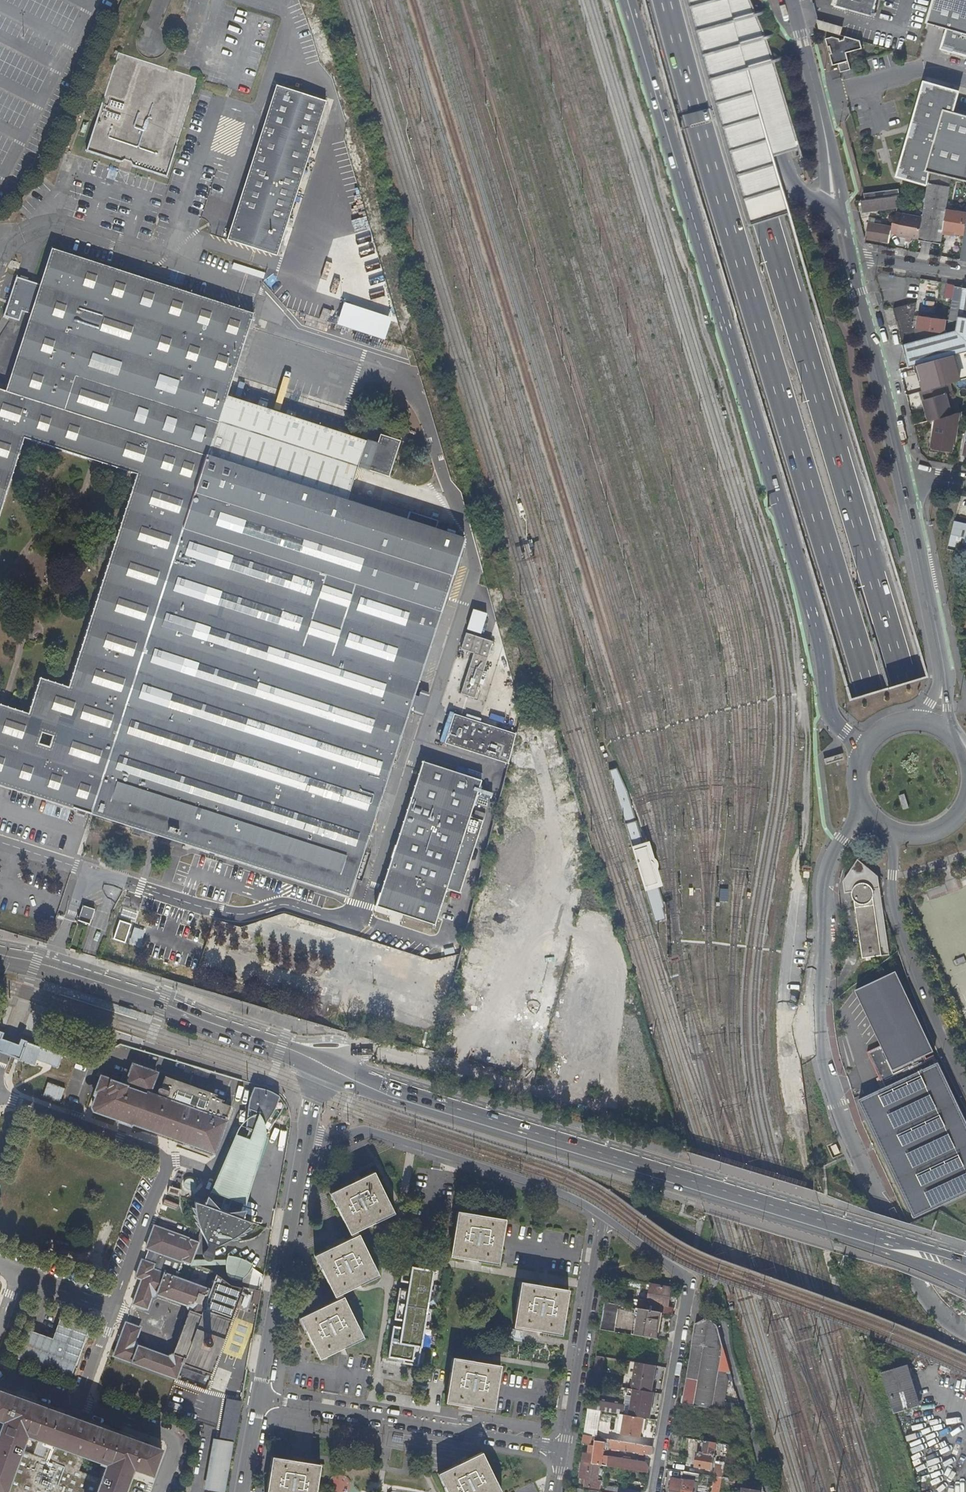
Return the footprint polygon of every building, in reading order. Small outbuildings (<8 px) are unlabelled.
[(878,1),(878,0),(839,0),(838,5),(873,15),(878,1)] [(927,23),(948,29),(943,47),(953,50),(953,52),(965,55),(965,0),(933,0),(927,23)] [(846,29),(818,21),(820,29),(844,36),(846,29)] [(841,43),(840,39),(833,37),(826,39),(829,47),(830,47),(832,53),(830,54),(834,65),(839,64),(841,72),(851,70),(847,53),(863,49),(865,42),(849,38),(848,41),(841,43)] [(197,78),(119,53),(88,150),(122,161),(126,159),(132,161),(133,165),(168,176),(197,78)] [(325,101),(274,85),(226,238),(277,254),(325,101)] [(928,184),(930,172),(952,178),(965,181),(965,116),(951,112),(956,92),(931,85),(930,88),(924,87),(923,92),(919,91),(911,123),(915,124),(911,137),(908,136),(900,168),(903,169),(902,174),(908,175),(907,179),(928,184)] [(919,239),(942,243),(944,230),(947,209),(952,178),(930,172),(928,184),(923,217),(919,238),(919,239)] [(865,199),(865,200),(900,195),(899,189),(864,193),(865,199)] [(865,200),(861,201),(863,211),(898,206),(902,195),(900,195),(865,200)] [(965,234),(965,230),(965,212),(947,209),(944,230),(965,234)] [(919,238),(923,217),(900,214),(897,236),(906,237),(906,236),(912,237),(919,238)] [(881,220),(875,219),(875,223),(869,222),(866,238),(889,242),(892,226),(881,224),(881,220)] [(40,284),(38,290),(79,303),(179,334),(240,354),(249,328),(254,314),(153,281),(52,249),(40,284)] [(349,896),(463,539),(435,530),(437,520),(352,493),(358,465),(389,474),(400,439),(380,433),(377,441),(228,394),(240,354),(38,290),(31,287),(16,283),(6,315),(21,320),(25,310),(31,312),(5,390),(0,389),(0,515),(25,436),(138,472),(71,684),(42,675),(31,711),(0,701),(0,784),(349,896)] [(944,297),(952,298),(954,286),(954,284),(946,283),(944,297)] [(946,333),(935,331),(917,328),(913,327),(915,311),(917,301),(894,308),(904,343),(903,344),(909,366),(916,364),(946,356),(955,354),(965,351),(965,287),(954,286),(952,298),(946,333)] [(919,314),(917,328),(935,331),(936,328),(944,330),(946,319),(919,314)] [(946,356),(916,364),(922,389),(945,384),(961,380),(955,354),(946,356)] [(952,414),(945,384),(922,389),(929,420),(937,418),(932,448),(951,451),(952,441),(954,441),(958,413),(952,414)] [(961,524),(955,522),(949,550),(956,552),(965,554),(965,525),(961,524)] [(492,640),(466,632),(460,650),(473,654),(460,694),(474,698),(478,685),(490,648),(492,640)] [(500,652),(490,648),(478,685),(490,688),(500,652)] [(446,742),(509,763),(516,736),(516,733),(456,713),(446,742)] [(484,821),(468,817),(480,780),(421,761),(420,763),(422,763),(418,773),(417,773),(417,774),(418,775),(415,784),(414,784),(413,786),(414,786),(411,796),(410,796),(409,798),(410,798),(407,809),(406,808),(405,810),(406,810),(403,820),(402,820),(401,822),(402,822),(399,832),(398,832),(398,834),(399,834),(395,844),(394,843),(394,845),(395,845),(392,854),(391,854),(391,856),(388,868),(387,868),(386,869),(387,870),(384,880),(383,879),(382,881),(383,881),(380,892),(379,892),(379,893),(376,904),(375,903),(375,905),(433,924),(445,889),(461,893),(484,821)] [(864,956),(891,953),(880,876),(860,859),(846,880),(847,891),(855,890),(864,956)] [(94,911),(83,907),(78,922),(89,926),(94,911)] [(118,919),(113,938),(123,941),(129,922),(118,919)] [(133,925),(130,944),(141,946),(144,926),(133,925)] [(897,970),(857,989),(882,1043),(895,1069),(926,1054),(935,1050),(897,970)] [(345,997),(339,1019),(354,1023),(360,1002),(345,997)] [(61,1055),(27,1042),(27,1041),(20,1039),(18,1045),(10,1042),(1,1039),(3,1033),(0,1032),(0,1053),(6,1055),(20,1060),(20,1059),(34,1064),(36,1059),(57,1066),(61,1055)] [(895,1069),(882,1043),(868,1050),(885,1086),(938,1061),(935,1053),(927,1057),(926,1054),(895,1069)] [(859,1098),(912,1217),(965,1193),(965,1116),(940,1061),(938,1061),(885,1086),(859,1098)] [(222,1115),(227,1117),(231,1109),(221,1105),(223,1102),(215,1099),(217,1096),(164,1078),(161,1089),(159,1090),(158,1092),(159,1094),(157,1098),(149,1095),(156,1075),(133,1066),(130,1073),(125,1071),(122,1080),(127,1082),(126,1086),(101,1078),(97,1088),(93,1087),(90,1095),(97,1098),(94,1106),(93,1109),(94,1111),(96,1113),(132,1125),(133,1124),(214,1153),(226,1121),(221,1119),(222,1115)] [(43,1096),(60,1102),(65,1088),(48,1082),(43,1096)] [(279,1096),(271,1092),(261,1088),(252,1086),(247,1100),(245,1107),(245,1131),(248,1131),(244,1141),(235,1138),(214,1195),(223,1198),(220,1206),(209,1202),(206,1208),(193,1204),(194,1215),(197,1227),(201,1238),(207,1248),(240,1233),(251,1222),(237,1217),(239,1211),(229,1207),(263,1115),(271,1118),(276,1107),(279,1096)] [(330,1193),(350,1234),(357,1231),(393,1213),(374,1172),(330,1193)] [(196,1185),(195,1182),(193,1180),(190,1180),(187,1181),(185,1184),(185,1187),(187,1190),(190,1191),(193,1190),(196,1188),(196,1185)] [(457,1211),(450,1256),(498,1264),(505,1219),(457,1211)] [(183,1262),(191,1240),(154,1226),(146,1248),(150,1250),(145,1262),(141,1260),(135,1277),(141,1279),(132,1304),(141,1307),(143,1302),(149,1304),(151,1298),(158,1295),(185,1305),(188,1311),(171,1354),(166,1356),(139,1346),(135,1340),(138,1334),(132,1331),(134,1326),(125,1323),(113,1356),(188,1384),(188,1388),(190,1391),(194,1393),(198,1393),(201,1392),(204,1389),(205,1385),(204,1381),(206,1380),(209,1373),(210,1374),(230,1321),(217,1316),(221,1304),(204,1298),(207,1290),(175,1278),(181,1261),(183,1262)] [(315,1256),(335,1296),(341,1293),(378,1275),(358,1234),(352,1237),(315,1256)] [(191,1240),(183,1262),(190,1264),(198,1242),(191,1239),(191,1240)] [(213,1273),(190,1264),(183,1262),(181,1261),(175,1278),(207,1290),(213,1273)] [(240,1280),(243,1278),(246,1274),(247,1270),(246,1266),(244,1263),(240,1261),(235,1261),(232,1263),(229,1266),(228,1270),(229,1274),(231,1278),(235,1279),(240,1280)] [(419,1365),(434,1269),(404,1264),(401,1280),(409,1282),(415,1283),(414,1289),(408,1288),(400,1287),(395,1318),(403,1319),(409,1320),(408,1327),(402,1326),(394,1324),(388,1356),(403,1358),(403,1362),(419,1365)] [(521,1282),(513,1326),(561,1334),(568,1290),(521,1282)] [(639,1299),(638,1308),(638,1309),(647,1310),(661,1312),(663,1305),(669,1306),(671,1287),(652,1284),(649,1300),(639,1299)] [(363,1337),(343,1296),(336,1300),(299,1318),(319,1359),(363,1337)] [(143,1302),(141,1307),(147,1310),(149,1304),(143,1302)] [(615,1332),(619,1305),(605,1303),(601,1329),(614,1332),(615,1332)] [(657,1339),(661,1312),(647,1310),(638,1309),(634,1335),(657,1339)] [(692,1345),(723,1349),(720,1336),(720,1334),(718,1325),(714,1321),(707,1317),(695,1323),(692,1345)] [(53,1339),(30,1332),(22,1359),(74,1375),(87,1331),(58,1323),(53,1339)] [(242,1344),(250,1347),(254,1326),(249,1324),(242,1344)] [(643,1354),(626,1352),(624,1360),(636,1362),(656,1366),(662,1367),(667,1341),(657,1339),(634,1335),(620,1333),(629,1339),(637,1340),(636,1345),(645,1346),(643,1354)] [(714,1381),(725,1383),(730,1372),(723,1349),(692,1345),(690,1354),(689,1360),(689,1364),(720,1368),(719,1378),(715,1378),(714,1381)] [(241,1359),(244,1358),(245,1354),(244,1352),(240,1350),(237,1351),(236,1354),(238,1357),(241,1359)] [(604,1357),(597,1356),(592,1382),(599,1383),(604,1357)] [(453,1357),(445,1401),(493,1409),(500,1365),(453,1357)] [(656,1366),(636,1362),(631,1389),(651,1392),(656,1366)] [(234,1364),(227,1383),(243,1389),(246,1368),(234,1364)] [(710,1408),(714,1381),(715,1378),(719,1378),(720,1368),(689,1364),(682,1403),(684,1403),(705,1407),(710,1408)] [(908,1366),(883,1374),(895,1412),(919,1405),(908,1366)] [(725,1383),(714,1381),(710,1408),(711,1408),(719,1393),(725,1383)] [(227,1383),(227,1399),(241,1401),(243,1389),(227,1383)] [(722,1401),(725,1383),(719,1393),(711,1408),(721,1409),(722,1401)] [(633,1396),(630,1416),(643,1418),(650,1419),(654,1393),(651,1392),(631,1389),(628,1388),(627,1395),(633,1396)] [(130,1468),(150,1476),(160,1450),(139,1442),(138,1439),(121,1433),(118,1434),(34,1403),(33,1400),(16,1395),(14,1396),(0,1391),(0,1421),(1,1422),(0,1425),(0,1491),(122,1491),(130,1468)] [(218,1491),(224,1491),(241,1401),(227,1399),(226,1400),(219,1439),(214,1439),(205,1490),(218,1491)] [(739,1403),(722,1401),(721,1409),(727,1410),(734,1411),(739,1403)] [(598,1410),(620,1414),(620,1408),(589,1403),(588,1408),(598,1410)] [(705,1407),(684,1403),(679,1427),(690,1429),(692,1419),(693,1415),(700,1417),(703,1417),(705,1407)] [(734,1411),(742,1413),(739,1403),(734,1411)] [(710,1408),(705,1407),(703,1417),(703,1421),(724,1425),(727,1410),(721,1409),(711,1408),(710,1408)] [(586,1419),(596,1421),(598,1410),(588,1408),(586,1419)] [(727,1410),(724,1425),(731,1426),(732,1419),(734,1411),(727,1410)] [(640,1436),(643,1418),(630,1416),(625,1415),(622,1433),(640,1436)] [(585,1427),(598,1429),(599,1422),(596,1421),(586,1419),(585,1427)] [(598,1429),(585,1427),(583,1435),(591,1436),(600,1438),(601,1430),(598,1429)] [(678,1436),(689,1438),(690,1429),(679,1427),(678,1436)] [(590,1444),(591,1436),(583,1435),(582,1443),(590,1444)] [(612,1448),(651,1454),(653,1446),(649,1446),(612,1440),(611,1443),(612,1443),(612,1448)] [(712,1469),(716,1442),(705,1440),(703,1453),(698,1452),(696,1466),(712,1469)] [(590,1455),(584,1454),(583,1458),(580,1458),(579,1461),(582,1462),(599,1465),(648,1473),(650,1463),(610,1457),(609,1456),(603,1455),(605,1442),(595,1441),(594,1446),(591,1446),(590,1455)] [(735,1468),(739,1446),(730,1445),(728,1444),(725,1462),(723,1477),(724,1478),(737,1479),(738,1469),(735,1468)] [(744,1454),(754,1455),(752,1448),(745,1447),(744,1454)] [(447,1491),(501,1491),(481,1452),(438,1474),(447,1491)] [(266,1491),(314,1491),(319,1464),(271,1457),(266,1491)] [(718,1461),(715,1476),(723,1477),(725,1462),(718,1461)] [(597,1480),(599,1465),(582,1462),(579,1478),(581,1478),(586,1479),(586,1483),(585,1486),(599,1488),(600,1480),(597,1480)] [(700,1474),(683,1471),(682,1479),(673,1478),(671,1491),(697,1491),(700,1474)] [(737,1479),(724,1478),(723,1477),(720,1490),(732,1491),(734,1491),(737,1479)]
